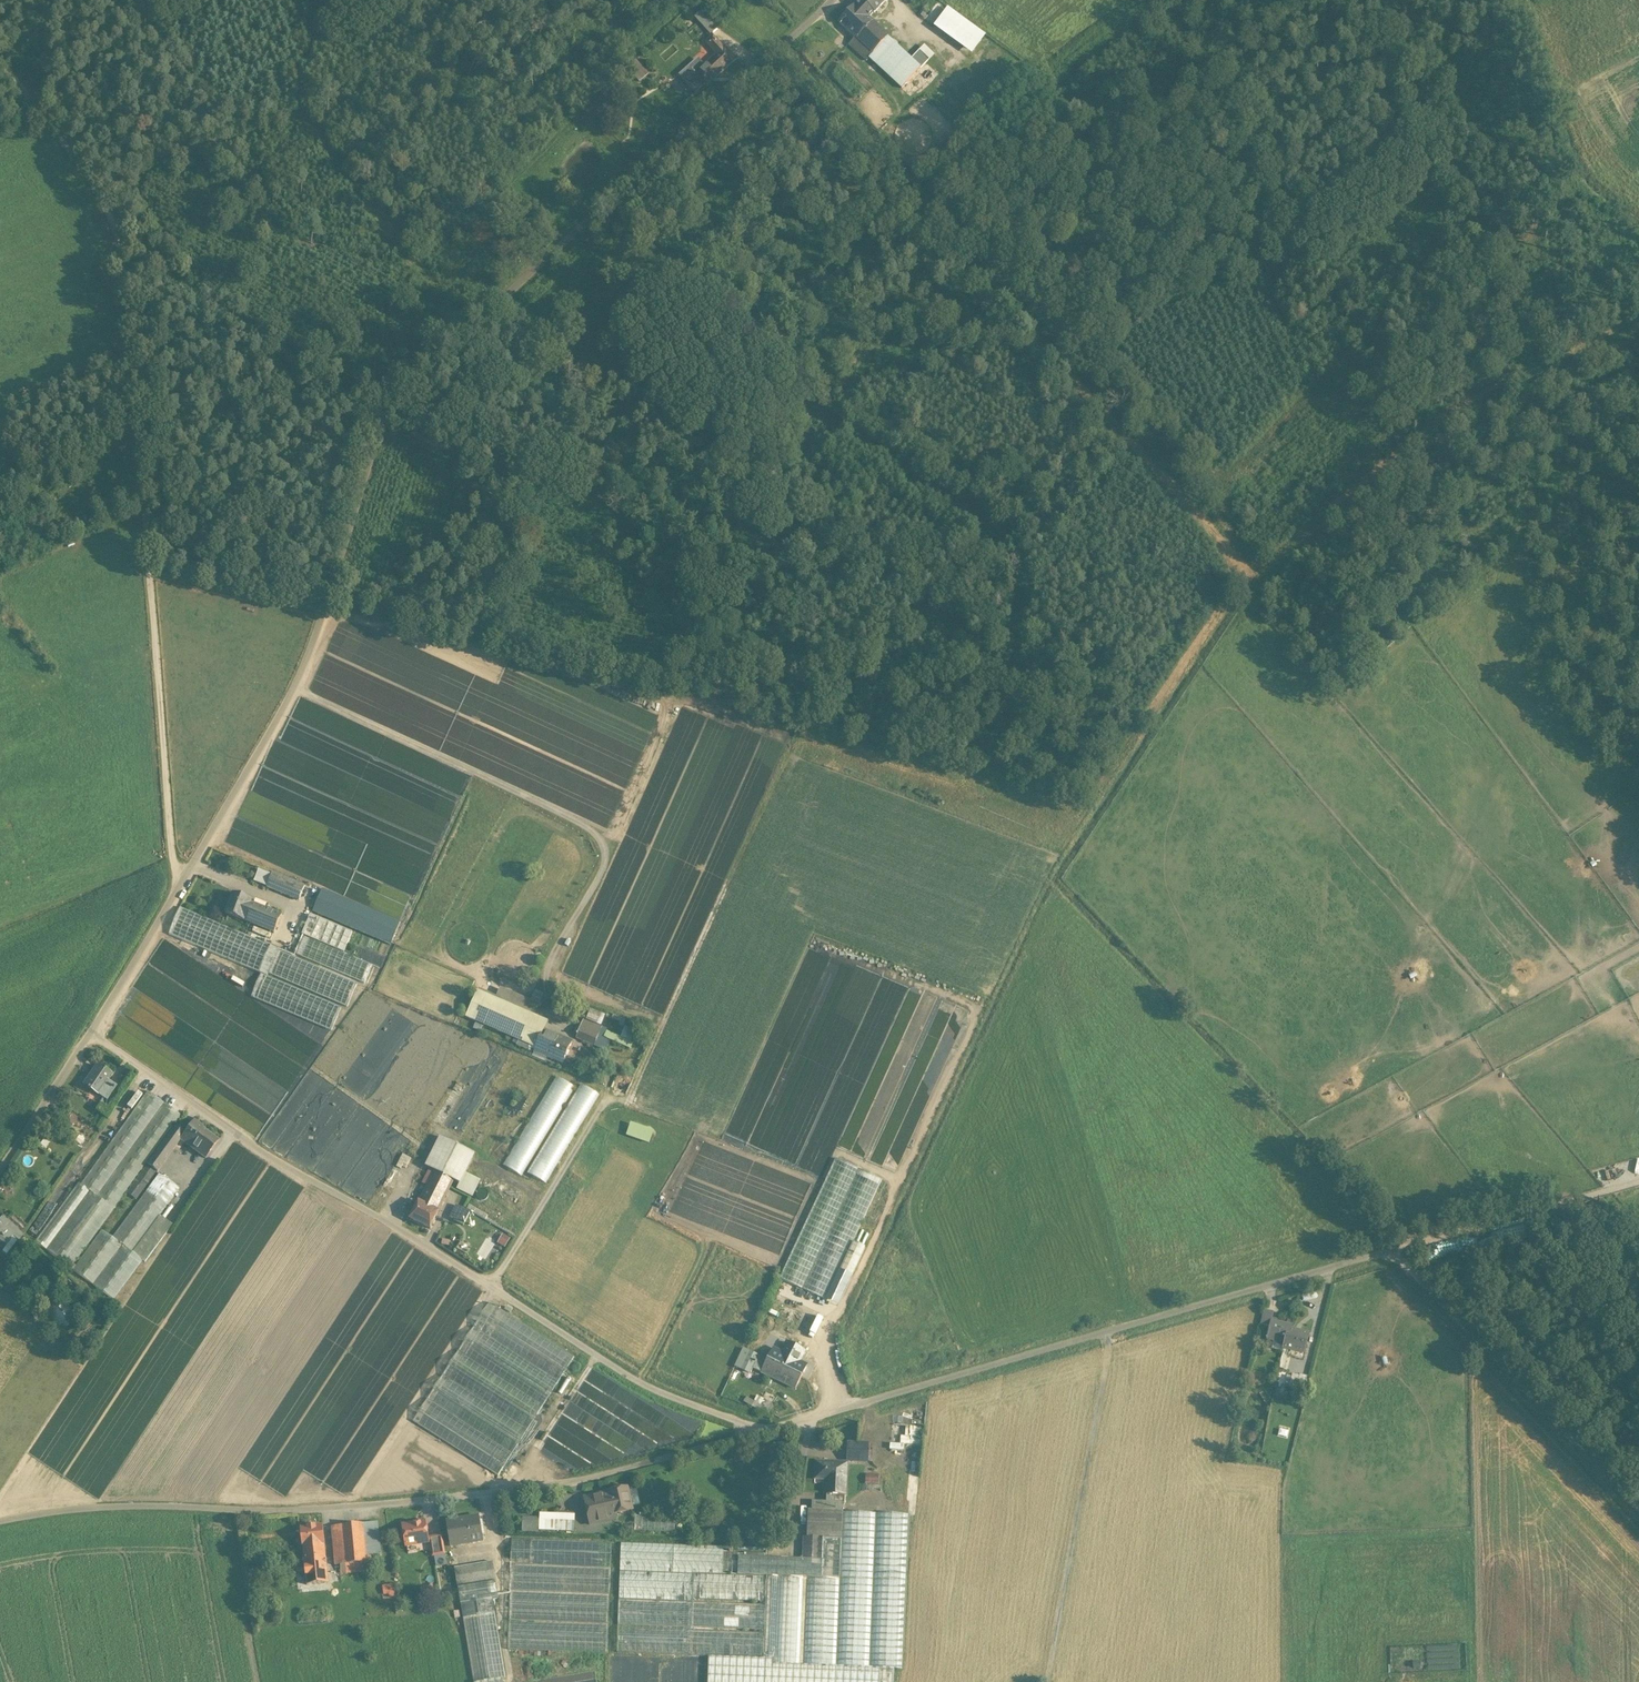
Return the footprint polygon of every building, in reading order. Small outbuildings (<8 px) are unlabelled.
[(861,0),(862,1),(856,7),(867,19),(868,19),(874,12),(874,13),(886,0),(861,0)] [(924,20),(933,26),(949,5),(942,0),(939,0),(924,20)] [(856,7),(855,7),(839,23),(855,38),(856,38),(873,54),(888,39),(888,38),(868,19),(867,19),(856,7)] [(994,43),(949,9),(935,27),(981,61),(994,43)] [(719,28),(703,10),(696,16),(713,34),(719,28)] [(718,55),(695,75),(689,68),(679,76),(696,95),(704,87),(735,59),(725,48),(724,49),(713,37),(707,43),(718,55)] [(873,54),(856,38),(855,38),(848,45),(866,62),(869,59),(873,54)] [(911,61),(888,39),(873,54),(869,59),(873,64),(901,90),(920,69),(911,61)] [(919,52),(911,61),(920,69),(920,70),(929,61),(919,52)] [(635,59),(625,68),(639,82),(649,73),(635,59)] [(280,877),(273,874),(267,888),(274,891),(280,877)] [(305,887),(280,877),(274,891),(299,901),(305,887)] [(390,943),(399,919),(320,888),(311,912),(390,943)] [(251,901),(234,894),(226,914),(243,921),(251,903),(251,901)] [(282,916),(251,903),(243,921),(274,934),(282,916)] [(269,947),(189,913),(180,936),(260,970),(269,947)] [(352,937),(311,920),(305,934),(346,951),(352,937)] [(372,965),(304,937),(296,955),(365,983),(372,965)] [(357,985),(278,951),(268,974),(347,1008),(357,985)] [(177,977),(167,992),(197,1011),(203,1001),(199,999),(204,991),(206,992),(210,986),(156,952),(142,973),(154,981),(161,970),(161,971),(163,968),(177,977)] [(341,1008),(260,974),(250,997),(331,1031),(341,1008)] [(545,1022),(477,992),(466,1018),(529,1045),(536,1048),(544,1031),(541,1029),(545,1022)] [(537,993),(530,1007),(536,1010),(543,996),(537,993)] [(602,1028),(584,1021),(580,1029),(598,1037),(602,1028)] [(598,1037),(594,1046),(600,1048),(608,1031),(602,1028),(598,1037)] [(580,1029),(576,1039),(594,1046),(598,1037),(580,1029)] [(572,1043),(544,1031),(536,1048),(535,1051),(554,1060),(552,1064),(558,1067),(560,1062),(563,1064),(572,1043)] [(529,1045),(519,1041),(517,1045),(527,1050),(529,1045)] [(111,1076),(97,1066),(83,1086),(106,1101),(115,1087),(107,1082),(111,1076)] [(554,1075),(505,1167),(525,1177),(574,1085),(554,1075)] [(548,1185),(597,1092),(577,1082),(529,1175),(548,1185)] [(146,1092),(80,1185),(78,1183),(35,1242),(70,1269),(73,1265),(114,1210),(113,1209),(180,1116),(146,1092)] [(202,1129),(193,1122),(184,1134),(179,1140),(180,1140),(205,1159),(217,1142),(201,1130),(202,1129)] [(656,1133),(634,1124),(629,1138),(651,1146),(656,1133)] [(174,1127),(146,1165),(156,1172),(157,1172),(180,1140),(179,1140),(184,1134),(174,1127)] [(474,1154),(441,1138),(426,1168),(435,1172),(453,1181),(459,1184),(474,1154)] [(835,1159),(779,1279),(826,1301),(840,1271),(853,1242),(882,1181),(835,1159)] [(146,1165),(126,1193),(136,1200),(156,1172),(146,1165)] [(435,1172),(420,1203),(418,1203),(410,1220),(430,1230),(438,1213),(437,1212),(453,1181),(435,1172)] [(158,1174),(111,1238),(142,1261),(145,1262),(172,1225),(159,1216),(179,1189),(158,1174)] [(465,1222),(470,1211),(455,1204),(450,1216),(465,1222)] [(10,1212),(5,1218),(21,1231),(26,1225),(10,1212)] [(3,1216),(0,1220),(0,1225),(4,1228),(3,1229),(8,1232),(13,1226),(3,1216)] [(13,1226),(8,1232),(12,1237),(19,1243),(24,1237),(13,1226)] [(0,1233),(0,1251),(0,1252),(12,1237),(8,1232),(3,1229),(0,1233)] [(111,1238),(101,1231),(75,1266),(73,1265),(70,1269),(113,1300),(142,1261),(111,1238)] [(496,1243),(504,1247),(510,1237),(502,1233),(496,1243)] [(853,1242),(840,1271),(852,1276),(865,1248),(853,1242)] [(574,1357),(489,1303),(427,1400),(512,1454),(574,1357)] [(1274,1312),(1264,1310),(1261,1325),(1271,1327),(1272,1321),(1274,1312)] [(807,1331),(814,1334),(821,1316),(815,1313),(807,1331)] [(1309,1335),(1291,1330),(1292,1326),(1272,1321),(1271,1327),(1268,1339),(1274,1341),(1272,1349),(1283,1352),(1282,1356),(1287,1358),(1288,1356),(1303,1359),(1309,1335)] [(791,1358),(773,1350),(767,1361),(784,1369),(785,1370),(791,1358)] [(388,1356),(386,1371),(396,1373),(399,1358),(388,1356)] [(767,1361),(759,1357),(754,1365),(763,1370),(767,1361)] [(799,1363),(791,1358),(785,1370),(801,1378),(809,1364),(801,1360),(799,1363)] [(784,1369),(767,1361),(763,1370),(761,1373),(778,1381),(784,1369)] [(785,1370),(784,1369),(778,1381),(795,1390),(801,1378),(785,1370)] [(1308,1376),(1300,1374),(1300,1376),(1297,1388),(1304,1390),(1308,1376)] [(1300,1376),(1293,1375),(1290,1387),(1297,1388),(1300,1376)] [(743,1401),(769,1413),(773,1403),(755,1396),(753,1400),(745,1397),(743,1401)] [(868,1445),(848,1444),(847,1461),(867,1462),(868,1445)] [(848,1464),(816,1462),(815,1477),(825,1478),(825,1495),(833,1496),(845,1496),(848,1464)] [(877,1483),(877,1474),(864,1474),(864,1483),(877,1483)] [(627,1489),(608,1493),(601,1495),(607,1521),(615,1520),(614,1514),(631,1510),(627,1489)] [(696,1491),(681,1491),(680,1501),(696,1502),(696,1491)] [(601,1495),(585,1498),(591,1525),(607,1521),(601,1495)] [(845,1496),(833,1496),(832,1503),(845,1504),(845,1496)] [(843,1513),(809,1511),(807,1538),(822,1538),(823,1538),(842,1539),(843,1513)] [(572,1532),(573,1514),(538,1512),(538,1519),(532,1519),(531,1530),(572,1532)] [(739,1558),(739,1554),(733,1553),(729,1553),(724,1553),(724,1547),(621,1544),(617,1653),(690,1656),(709,1657),(708,1681),(893,1681),(894,1669),(903,1670),(909,1515),(843,1513),(842,1539),(823,1538),(822,1538),(821,1566),(802,1565),(802,1560),(766,1559),(742,1558),(739,1558)] [(695,1515),(680,1514),(680,1524),(695,1525),(695,1515)] [(676,1518),(635,1516),(634,1531),(675,1533),(676,1518)] [(468,1522),(448,1525),(448,1522),(447,1522),(451,1545),(483,1540),(479,1518),(468,1520),(468,1522)] [(378,1522),(362,1524),(366,1556),(381,1554),(378,1522)] [(425,1523),(403,1527),(405,1537),(403,1539),(404,1542),(406,1544),(406,1546),(428,1542),(427,1533),(428,1531),(427,1528),(425,1527),(425,1523)] [(362,1524),(342,1526),(343,1539),(345,1556),(346,1565),(367,1563),(366,1556),(362,1524)] [(323,1526),(301,1529),(303,1548),(324,1546),(323,1526)] [(342,1526),(332,1527),(333,1540),(343,1539),(342,1526)] [(442,1536),(430,1538),(433,1557),(445,1555),(442,1536)] [(807,1538),(803,1537),(802,1560),(802,1565),(821,1566),(822,1538),(807,1538)] [(343,1539),(333,1540),(335,1557),(345,1556),(343,1539)] [(612,1543),(512,1539),(508,1650),(607,1654),(612,1543)] [(767,1545),(736,1543),(736,1551),(742,1551),(742,1558),(766,1559),(767,1545)] [(324,1546),(303,1548),(307,1586),(328,1583),(324,1546)] [(345,1556),(335,1557),(336,1567),(341,1566),(346,1565),(345,1556)] [(493,1562),(483,1564),(486,1583),(495,1581),(496,1581),(493,1562)] [(346,1565),(341,1566),(342,1575),(367,1572),(367,1563),(346,1565)] [(483,1564),(454,1569),(458,1587),(486,1583),(483,1564)] [(458,1587),(461,1605),(463,1618),(473,1681),(502,1681),(502,1679),(506,1678),(495,1613),(493,1599),(498,1598),(495,1581),(486,1583),(458,1587)] [(382,1584),(383,1598),(396,1596),(394,1583),(382,1584)]
